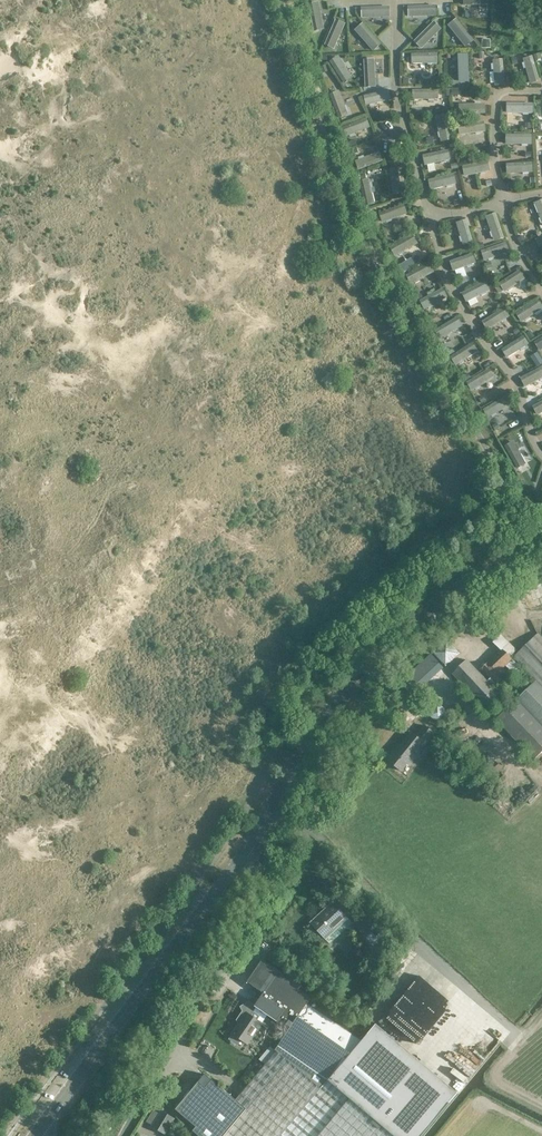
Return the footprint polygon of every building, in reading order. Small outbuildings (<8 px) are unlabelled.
[(318,1),(308,4),(314,31),(324,29),(318,1)] [(404,7),(405,16),(430,15),(429,6),(404,7)] [(364,7),(364,16),(389,16),(389,7),(364,7)] [(456,18),(448,25),(465,47),(473,40),(456,18)] [(343,24),(335,21),(325,44),(334,47),(343,24)] [(440,28),(433,22),(416,40),(423,46),(440,28)] [(361,23),(354,29),(370,47),(377,42),(361,23)] [(490,39),(482,39),(482,48),(490,48),(490,39)] [(468,53),(458,54),(459,82),(469,81),(468,53)] [(433,62),(437,62),(437,54),(412,54),(412,63),(428,62),(428,65),(433,65),(433,62)] [(340,60),(338,57),(331,61),(344,82),(351,78),(342,64),(344,63),(342,59),(340,60)] [(531,82),(539,80),(532,57),(524,59),(525,63),(523,63),(524,68),(526,67),(531,82)] [(382,59),(373,59),(375,86),(384,85),(382,59)] [(496,85),(504,84),(502,60),(494,60),(494,64),(492,64),(492,69),(494,69),(496,85)] [(434,98),(438,98),(437,90),(413,90),(413,99),(429,98),(429,101),(434,101),(434,98)] [(346,111),(348,110),(346,105),(344,106),(338,91),(331,94),(339,117),(347,114),(346,111)] [(375,102),(390,99),(388,91),(364,96),(366,104),(370,103),(370,106),(375,105),(375,102)] [(460,113),(484,112),(484,104),(480,104),(480,102),(475,102),(475,104),(460,105),(460,113)] [(532,112),(532,104),(507,103),(507,112),(523,112),(523,114),(528,114),(528,112),(532,112)] [(442,141),(450,139),(445,115),(437,116),(440,132),(438,132),(439,137),(441,137),(442,141)] [(354,132),(369,127),(366,119),(343,128),(346,135),(349,134),(350,136),(355,135),(354,132)] [(481,131),(484,130),(483,122),(459,125),(460,133),(476,131),(476,134),(481,133),(481,131)] [(531,143),(531,135),(506,135),(506,143),(522,143),(522,146),(527,146),(527,143),(531,143)] [(446,159),(449,158),(448,150),(423,156),(425,164),(441,160),(441,163),(446,162),(446,159)] [(359,169),(382,160),(379,153),(364,158),(363,156),(359,158),(359,160),(356,161),(359,169)] [(485,170),(489,170),(487,162),(463,167),(465,175),(480,171),(481,174),(486,173),(485,170)] [(507,172),(532,171),(531,163),(507,164),(507,172)] [(400,189),(403,188),(402,183),(399,184),(397,168),(389,170),(393,194),(401,193),(400,189)] [(451,183),(455,182),(453,175),(429,180),(431,188),(446,185),(447,187),(452,186),(451,183)] [(370,188),(372,187),(371,182),(369,183),(368,179),(360,181),(365,205),(373,203),(370,188)] [(391,218),(406,213),(403,205),(380,213),(383,221),(386,220),(387,222),(392,220),(391,218)] [(495,240),(503,237),(495,214),(487,216),(492,231),(490,232),(492,237),(494,236),(495,240)] [(464,244),(472,242),(465,220),(458,223),(462,236),(459,237),(461,242),(463,241),(464,244)] [(402,250),(416,243),(412,235),(391,248),(395,255),(398,253),(399,255),(404,253),(402,250)] [(493,256),(508,251),(505,243),(482,251),(484,259),(488,258),(489,260),(494,258),(493,256)] [(471,263),(474,262),(472,254),(450,262),(453,269),(467,264),(467,267),(472,265),(471,263)] [(419,278),(433,271),(429,264),(407,275),(411,283),(414,281),(415,283),(420,281),(419,278)] [(401,274),(407,271),(404,266),(398,269),(401,274)] [(511,286),(523,278),(519,271),(500,283),(504,290),(507,288),(508,290),(513,288),(511,286)] [(485,291),(488,289),(485,282),(463,293),(466,300),(480,293),(482,295),(486,293),(485,291)] [(495,287),(498,292),(503,289),(499,284),(495,287)] [(432,304),(446,296),(442,289),(420,301),(424,308),(428,306),(429,308),(433,306),(432,304)] [(541,307),(538,300),(517,314),(521,320),(524,318),(526,320),(530,318),(529,316),(541,307)] [(505,317),(508,315),(504,308),(483,321),(487,328),(501,320),(502,322),(506,319),(505,317)] [(447,333),(461,325),(457,318),(436,330),(440,337),(443,335),(444,337),(448,335),(447,333)] [(521,332),(518,327),(512,331),(515,335),(521,332)] [(535,336),(530,330),(526,333),(530,339),(535,336)] [(524,345),(527,343),(523,336),(502,349),(507,356),(520,348),(521,350),(526,347),(524,345)] [(463,359),(476,350),(472,343),(451,357),(455,364),(459,362),(460,364),(464,361),(463,359)] [(540,358),(536,352),(532,355),(536,361),(540,358)] [(521,378),(525,385),(539,378),(540,380),(541,379),(541,367),(521,378)] [(479,385),(493,376),(488,369),(467,382),(471,389),(475,387),(476,389),(480,387),(479,385)] [(495,412),(509,404),(505,397),(484,409),(488,416),(491,414),(492,417),(497,414),(495,412)] [(533,406),(537,414),(541,411),(541,402),(533,406)] [(516,444),(514,445),(512,442),(505,446),(517,467),(524,463),(517,449),(519,448),(516,444)] [(536,680),(541,686),(541,638),(538,633),(513,656),(536,680)] [(502,668),(511,659),(509,657),(516,650),(500,634),(492,642),(500,649),(486,663),(485,663),(482,665),(483,667),(481,668),(491,678),(487,681),(466,659),(452,673),(476,698),(476,700),(478,702),(480,702),(487,709),(501,696),(492,687),(496,683),(505,692),(511,686),(499,674),(500,673),(502,675),(505,671),(502,668)] [(541,726),(541,686),(536,680),(516,699),(541,726)] [(541,752),(541,726),(516,699),(496,719),(534,759),(541,752)] [(386,759),(401,770),(407,763),(409,765),(435,734),(424,725),(415,736),(411,732),(396,751),(394,749),(386,759)] [(334,903),(312,923),(309,921),(330,944),(337,937),(332,932),(347,918),(349,920),(350,920),(332,901),(334,903)] [(366,937),(372,932),(376,936),(383,929),(379,925),(377,927),(364,914),(353,924),(366,937)] [(263,960),(247,982),(264,993),(259,1000),(260,1000),(256,1006),(267,1015),(289,1030),(278,1046),(291,1055),(327,1080),(329,1081),(362,1041),(307,1004),(311,998),(298,989),(301,986),(263,960)] [(241,1039),(248,1044),(262,1023),(267,1015),(256,1006),(249,1001),(240,1006),(243,1011),(237,1019),(242,1022),(240,1026),(239,1025),(233,1033),(232,1033),(233,1034),(229,1039),(238,1045),(241,1039)] [(329,1081),(349,1098),(394,1135),(413,1135),(443,1100),(366,1036),(362,1041),(329,1081)] [(175,1109),(196,1126),(193,1130),(199,1135),(394,1135),(349,1098),(329,1081),(327,1080),(291,1055),(278,1071),(277,1072),(247,1108),(212,1080),(206,1088),(199,1081),(194,1087),(175,1109)] [(174,1118),(161,1111),(152,1126),(165,1134),(174,1118)]
